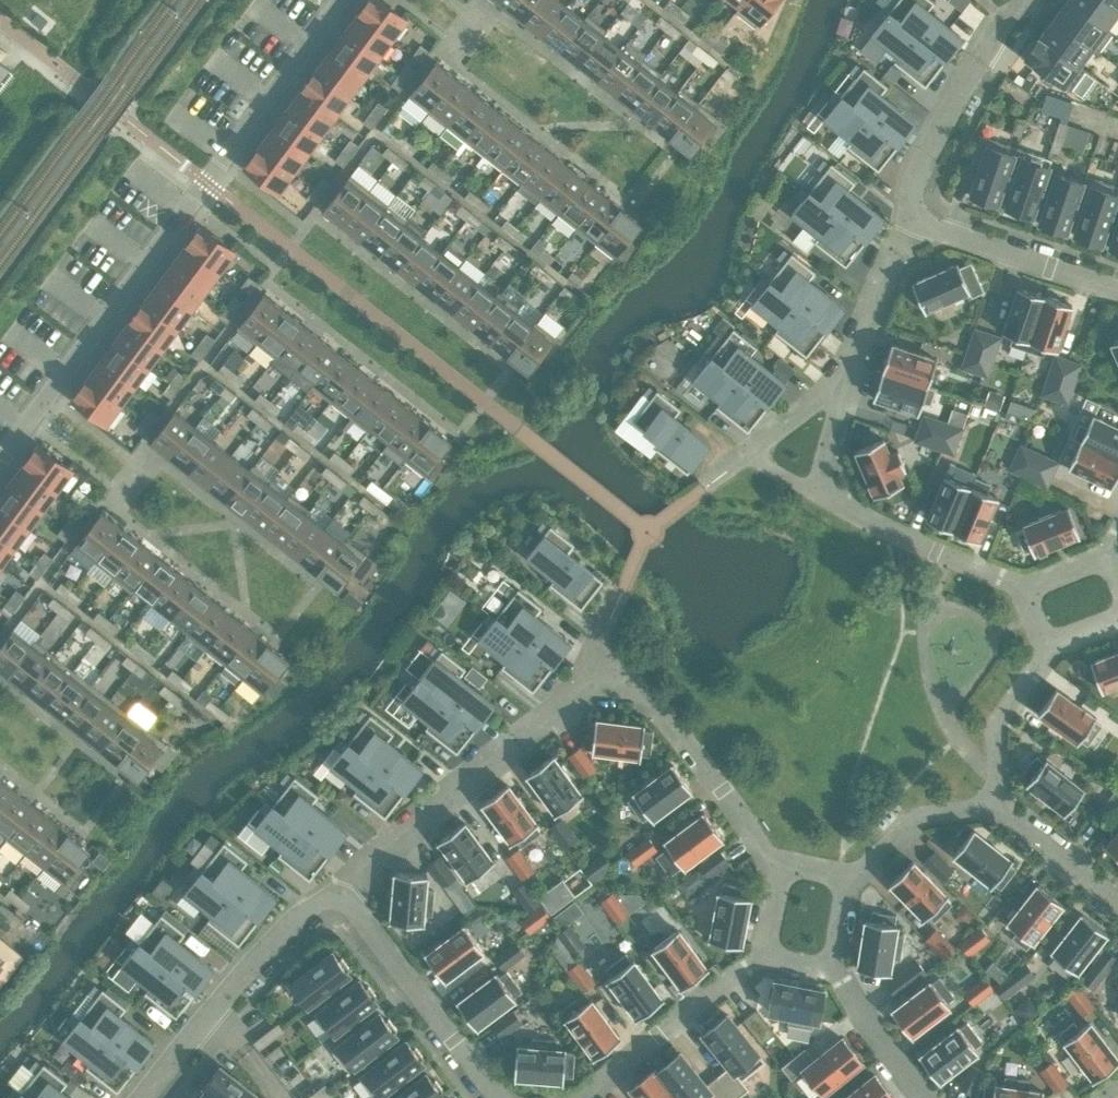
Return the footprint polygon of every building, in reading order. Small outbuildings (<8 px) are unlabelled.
[(380,0),(369,0),(358,14),(391,38),(405,19),(380,0)] [(540,0),(510,0),(505,6),(523,21),(540,0)] [(566,5),(560,0),(540,0),(523,21),(542,35),(566,5)] [(644,2),(641,0),(629,0),(628,1),(638,9),(644,2)] [(671,0),(668,0),(663,7),(673,15),(680,7),(671,0)] [(746,0),(733,0),(740,5),(735,11),(736,12),(746,0)] [(776,0),(746,0),(736,12),(755,27),(776,0)] [(927,10),(934,2),(932,0),(897,0),(888,12),(881,6),(880,7),(946,59),(963,38),(927,10)] [(961,10),(969,0),(949,0),(961,10)] [(1112,33),(1067,0),(1053,19),(1098,52),(1112,33)] [(1107,0),(1067,0),(1112,33),(1113,32),(1106,27),(1117,10),(1117,8),(1107,0)] [(560,50),(588,15),(587,14),(583,19),(566,5),(542,35),(560,50)] [(690,15),(680,7),(673,15),(683,23),(690,15)] [(946,59),(880,7),(874,15),(881,21),(871,33),(899,55),(894,62),(925,86),(946,59)] [(391,38),(358,14),(344,33),(377,57),(391,38)] [(579,64),(606,30),(588,15),(560,50),(579,64)] [(665,30),(671,24),(661,15),(655,22),(665,30)] [(1098,52),(1053,19),(1039,38),(1084,71),(1085,70),(1078,65),(1091,47),(1098,52)] [(675,38),(681,31),(671,24),(665,30),(675,38)] [(717,36),(707,28),(700,36),(710,44),(717,36)] [(597,79),(621,49),(604,35),(607,30),(606,30),(579,64),(597,79)] [(363,76),(377,57),(344,33),(330,52),(363,76)] [(720,52),(727,44),(717,36),(710,44),(720,52)] [(1084,71),(1039,38),(1025,58),(1070,90),(1084,71)] [(616,94),(640,63),(636,60),(643,52),(628,40),(621,49),(597,79),(616,94)] [(421,61),(429,50),(420,44),(412,54),(421,61)] [(708,53),(698,44),(692,51),(703,60),(708,53)] [(6,66),(1,62),(8,53),(0,47),(0,74),(6,66)] [(363,76),(330,52),(316,71),(349,95),(363,76)] [(712,67),(718,60),(708,53),(703,60),(712,67)] [(428,111),(455,76),(435,61),(408,96),(428,111)] [(407,80),(415,70),(406,63),(398,74),(407,80)] [(634,108),(658,78),(640,63),(616,94),(634,108)] [(916,122),(880,94),(887,86),(863,67),(863,68),(856,63),(849,71),(856,77),(841,96),(834,90),(833,91),(899,143),(916,122)] [(737,75),(726,67),(721,74),(731,82),(737,75)] [(349,95),(316,71),(302,90),(335,114),(349,95)] [(399,90),(407,80),(398,74),(391,84),(399,90)] [(446,126),(474,91),(455,76),(428,111),(446,126)] [(653,123),(680,88),(676,92),(658,78),(634,108),(653,123)] [(672,137),(699,103),(680,88),(653,123),(672,137)] [(335,114),(302,90),(288,109),(320,133),(335,114)] [(465,140),(492,106),(474,91),(446,126),(465,140)] [(899,143),(833,91),(827,99),(834,105),(824,117),(852,139),(847,146),(878,170),(899,143)] [(379,118),(387,107),(378,101),(370,111),(379,118)] [(691,153),(718,118),(699,103),(672,137),(691,153)] [(483,155),(511,120),(492,106),(465,140),(483,155)] [(320,133),(288,109),(274,128),(306,152),(320,133)] [(371,128),(379,118),(370,111),(363,122),(371,128)] [(1020,135),(1025,121),(1016,118),(1011,132),(1020,135)] [(502,170),(529,135),(511,120),(483,155),(502,170)] [(1063,139),(1068,124),(1059,121),(1054,135),(1063,139)] [(306,152),(274,128),(260,147),(292,171),(306,152)] [(406,140),(395,131),(390,138),(400,147),(406,140)] [(1007,174),(1016,147),(980,134),(970,161),(980,165),(970,195),(980,198),(979,201),(993,206),(994,203),(997,204),(1007,174)] [(521,184),(548,149),(529,135),(502,170),(521,184)] [(1058,153),(1063,139),(1054,135),(1049,150),(1058,153)] [(351,156),(359,145),(350,139),(342,149),(351,156)] [(416,147),(406,140),(400,147),(410,154),(416,147)] [(398,154),(387,146),(382,153),(392,161),(398,154)] [(278,191),(292,171),(260,147),(245,167),(278,191)] [(1032,216),(1051,159),(1016,147),(1007,174),(1015,177),(1005,207),(1015,210),(1014,213),(1028,218),(1029,215),(1032,216)] [(343,166),(351,156),(342,149),(334,159),(343,166)] [(539,199),(566,164),(548,149),(521,184),(517,189),(535,203),(539,199)] [(408,162),(398,154),(392,161),(402,169),(408,162)] [(883,218),(848,190),(855,182),(831,163),(830,164),(823,158),(816,167),(823,173),(808,192),(801,186),(801,187),(867,239),(883,218)] [(443,169),(432,161),(427,167),(437,176),(443,169)] [(558,213),(585,179),(566,164),(539,199),(558,213)] [(453,177),(443,169),(437,176),(447,183),(453,177)] [(1066,232),(1083,182),(1056,173),(1039,223),(1049,226),(1048,229),(1061,234),(1062,231),(1066,232)] [(342,224),(370,190),(350,174),(323,209),(342,224)] [(435,184),(424,175),(419,182),(429,191),(435,184)] [(323,193),(331,183),(322,177),(314,187),(323,193)] [(1117,193),(1117,186),(1093,178),(1074,235),(1084,238),(1083,241),(1097,246),(1098,243),(1101,244),(1117,193)] [(576,228),(604,193),(585,179),(558,213),(576,228)] [(445,191),(435,184),(429,191),(439,198),(445,191)] [(315,204),(323,193),(314,187),(306,197),(315,204)] [(867,239),(801,187),(794,195),(801,200),(791,213),(819,235),(814,241),(845,266),(867,239)] [(361,239),(388,204),(370,190),(342,224),(361,239)] [(480,198),(469,190),(464,197),(474,205),(480,198)] [(595,243),(622,208),(604,193),(576,228),(595,243)] [(490,206),(480,198),(474,205),(484,213),(490,206)] [(379,254),(409,216),(407,219),(388,204),(361,239),(379,254)] [(466,220),(472,213),(461,205),(456,211),(466,220)] [(614,258),(641,223),(622,208),(595,243),(614,258)] [(482,221),(472,213),(466,220),(476,227),(482,221)] [(398,268),(422,238),(421,237),(427,231),(409,216),(379,254),(398,268)] [(517,227),(506,219),(501,226),(511,234),(517,227)] [(1109,247),(1117,250),(1117,221),(1109,247)] [(233,250),(201,226),(186,246),(219,270),(233,250)] [(527,235),(517,227),(511,234),(521,242),(527,235)] [(509,242),(498,234),(493,241),(503,249),(509,242)] [(416,283),(440,252),(422,238),(398,268),(416,283)] [(519,250),(509,242),(503,249),(513,257),(519,250)] [(219,270),(186,246),(172,265),(205,289),(219,270)] [(554,256),(543,248),(538,255),(548,263),(554,256)] [(844,308),(808,280),(815,271),(791,253),(790,254),(783,248),(777,257),(784,262),(768,282),(761,276),(761,277),(827,329),(844,308)] [(435,297),(459,267),(440,252),(416,283),(435,297)] [(564,264),(554,256),(548,263),(558,271),(564,264)] [(969,290),(957,262),(912,282),(924,311),(969,290)] [(546,271),(535,263),(530,270),(540,278),(546,271)] [(205,289),(172,265),(158,284),(191,308),(205,289)] [(454,312),(478,281),(459,267),(435,297),(454,312)] [(550,286),(556,279),(546,271),(540,278),(550,286)] [(582,279),(572,271),(567,278),(577,286),(582,279)] [(249,293),(257,282),(248,276),(240,286),(249,293)] [(827,329),(761,277),(755,285),(762,290),(752,303),(780,325),(775,331),(806,356),(827,329)] [(472,327),(499,292),(498,291),(495,295),(478,281),(454,312),(472,327)] [(191,308),(158,284),(144,303),(177,327),(191,308)] [(574,294),(564,286),(559,293),(569,301),(574,294)] [(1027,349),(1045,296),(1018,286),(1002,332),(1013,335),(1010,344),(1027,349)] [(491,341),(518,307),(499,292),(472,327),(491,341)] [(256,343),(283,308),(263,293),(236,328),(256,343)] [(235,312),(243,301),(234,295),(226,305),(235,312)] [(1056,350),(1072,305),(1045,296),(1027,349),(1042,355),(1045,346),(1056,350)] [(177,327),(144,303),(130,322),(162,346),(177,327)] [(227,322),(235,312),(226,305),(219,316),(227,322)] [(509,356),(536,321),(535,320),(532,324),(515,311),(518,307),(491,341),(509,356)] [(275,358),(302,323),(283,308),(256,343),(275,358)] [(528,371),(556,336),(536,321),(509,356),(528,371)] [(162,346),(130,322),(116,341),(148,365),(162,346)] [(290,377),(320,337),(302,323),(275,358),(278,354),(296,368),(289,377),(290,377)] [(785,383),(750,355),(757,347),(733,328),(732,329),(725,323),(718,332),(725,338),(710,357),(703,351),(703,352),(769,404),(785,383)] [(979,359),(988,332),(974,328),(965,354),(979,359)] [(992,363),(1001,337),(988,332),(979,359),(992,363)] [(207,350),(215,339),(206,333),(198,343),(207,350)] [(312,387),(339,352),(320,337),(290,377),(307,391),(311,386),(312,387)] [(148,365),(116,341),(102,360),(134,384),(148,365)] [(199,360),(207,350),(198,343),(191,353),(199,360)] [(928,385),(937,359),(891,343),(882,370),(936,389),(936,388),(928,385)] [(330,402),(357,367),(339,352),(312,387),(330,402)] [(769,404),(703,352),(696,360),(703,365),(693,378),(721,400),(716,406),(747,431),(769,404)] [(992,363),(979,359),(965,354),(961,367),(987,376),(992,363)] [(1059,386),(1068,359),(1054,355),(1046,381),(1059,386)] [(1072,390),(1081,364),(1068,359),(1059,386),(1072,390)] [(134,384),(102,360),(88,379),(120,403),(134,384)] [(233,371),(223,363),(218,370),(228,378),(233,371)] [(349,416),(376,381),(357,367),(330,402),(349,416)] [(930,405),(936,389),(882,370),(873,397),(918,413),(922,402),(930,405)] [(179,387),(187,377),(178,371),(170,381),(179,387)] [(238,386),(243,379),(233,371),(228,378),(238,386)] [(220,393),(225,386),(215,378),(210,385),(220,393)] [(120,403),(88,379),(73,398),(106,422),(120,403)] [(171,398),(179,387),(170,381),(162,391),(171,398)] [(370,427),(394,396),(376,381),(349,416),(354,420),(357,416),(370,427)] [(1067,403),(1072,390),(1059,386),(1046,381),(1041,394),(1067,403)] [(709,445),(674,417),(680,408),(657,390),(656,391),(649,385),(642,394),(649,399),(633,420),(661,442),(656,448),(687,473),(709,445)] [(230,401),(235,394),(225,386),(220,393),(230,401)] [(270,401),(260,392),(255,399),(265,407),(270,401)] [(389,441),(413,410),(394,396),(370,427),(389,441)] [(280,408),(270,401),(265,407),(275,415),(280,408)] [(257,422),(263,415),(252,407),(247,414),(257,422)] [(151,426),(159,415),(150,408),(142,419),(151,426)] [(170,456),(194,426),(175,410),(150,441),(170,456)] [(404,460),(431,425),(413,410),(389,441),(406,455),(403,459),(404,460)] [(945,437),(950,423),(923,414),(919,427),(945,437)] [(1092,414),(1087,425),(1079,421),(1072,437),(1117,458),(1117,426),(1092,414)] [(267,430),(272,423),(263,415),(257,422),(267,430)] [(143,436),(151,426),(142,419),(134,429),(143,436)] [(302,437),(308,430),(297,422),(292,428),(302,437)] [(954,454),(962,428),(950,423),(945,437),(941,449),(954,454)] [(423,475),(451,440),(431,425),(404,460),(423,475)] [(189,471),(213,440),(194,426),(170,456),(189,471)] [(941,449),(945,437),(919,427),(914,440),(941,449)] [(318,438),(308,430),(302,437),(312,445),(318,438)] [(294,452),(300,445),(289,437),(284,443),(294,452)] [(1117,472),(1117,458),(1072,437),(1072,438),(1079,441),(1068,466),(1112,486),(1117,472)] [(905,468),(897,450),(890,454),(883,438),(855,450),(874,496),(903,483),(897,471),(905,468)] [(207,485),(231,455),(213,440),(189,471),(207,485)] [(1021,475),(1027,463),(1033,450),(1020,444),(1008,469),(1021,475)] [(71,469),(39,445),(24,465),(56,489),(71,469)] [(304,459),(310,452),(300,445),(294,452),(304,459)] [(1052,474),(1058,461),(1033,450),(1027,463),(1052,474)] [(345,459),(334,451),(329,458),(339,466),(345,459)] [(226,500),(253,465),(252,464),(249,469),(231,455),(207,485),(226,500)] [(354,467),(345,459),(339,466),(349,474),(354,467)] [(1052,474),(1027,463),(1021,475),(1046,487),(1052,474)] [(56,489),(24,465),(10,484),(42,508),(56,489)] [(244,515),(272,480),(253,465),(226,500),(244,515)] [(331,481),(337,474),(326,466),(321,473),(331,481)] [(341,488),(347,482),(337,474),(331,481),(341,488)] [(952,530),(974,478),(973,477),(970,485),(945,475),(926,519),(952,530)] [(979,541),(997,497),(986,492),(990,484),(974,478),(952,530),(979,541)] [(263,529),(290,494),(289,494),(286,498),(269,484),(272,480),(244,515),(263,529)] [(377,495),(382,489),(371,480),(366,487),(377,495)] [(10,484),(0,497),(0,506),(28,527),(42,508),(10,484)] [(386,503),(392,496),(382,489),(377,495),(386,503)] [(87,511),(95,501),(86,494),(78,505),(87,511)] [(281,544),(309,509),(290,494),(263,529),(281,544)] [(374,503),(363,495),(358,502),(368,510),(374,503)] [(384,511),(374,503),(368,510),(378,518),(384,511)] [(0,506),(0,535),(14,546),(28,527),(0,506)] [(1079,535),(1068,506),(1022,524),(1023,528),(1015,531),(1023,553),(1032,549),(1033,553),(1079,535)] [(300,558),(324,528),(306,514),(309,510),(309,509),(281,544),(300,558)] [(94,562),(121,527),(101,511),(77,542),(96,557),(93,561),(94,562)] [(73,530),(81,520),(72,513),(64,524),(73,530)] [(603,580),(567,552),(574,544),(550,525),(549,526),(542,521),(535,529),(542,535),(526,555),(554,577),(549,584),(581,608),(603,580)] [(65,541),(73,530),(64,524),(56,534),(65,541)] [(112,576),(140,541),(121,527),(94,562),(112,576)] [(319,573),(346,538),(345,537),(341,541),(324,528),(300,558),(319,573)] [(0,535),(0,564),(14,546),(0,535)] [(338,588),(365,553),(346,538),(319,573),(338,588)] [(131,591),(158,556),(140,541),(112,576),(131,591)] [(45,568),(52,558),(44,551),(36,562),(45,568)] [(153,601),(177,571),(158,556),(131,591),(135,587),(153,601)] [(37,578),(45,568),(36,562),(28,572),(37,578)] [(171,616),(195,585),(177,571),(153,601),(171,616)] [(71,590),(61,582),(55,589),(66,597),(71,590)] [(570,643),(535,615),(542,607),(518,588),(517,589),(510,584),(503,592),(510,598),(495,617),(488,611),(488,612),(554,664),(570,643)] [(186,635),(214,600),(195,585),(171,616),(188,630),(185,634),(186,635)] [(17,606),(24,596),(16,589),(8,599),(17,606)] [(81,598),(71,590),(66,597),(76,604),(81,598)] [(63,605),(53,597),(48,604),(58,612),(63,605)] [(9,616),(17,606),(8,599),(0,610),(9,616)] [(205,649),(232,614),(214,600),(186,635),(205,649)] [(68,620),(73,613),(63,605),(58,612),(68,620)] [(108,619),(98,611),(93,618),(103,626),(108,619)] [(532,691),(554,664),(488,612),(481,620),(488,626),(478,638),(506,660),(501,667),(532,691)] [(223,664),(251,629),(232,614),(205,649),(223,664)] [(118,627),(108,619),(103,626),(113,634),(118,627)] [(95,641),(100,634),(90,626),(85,633),(95,641)] [(35,640),(35,639),(31,643),(13,629),(0,645),(0,668),(8,675),(35,640)] [(242,678),(269,644),(251,629),(223,664),(242,678)] [(110,642),(100,634),(95,641),(105,649),(110,642)] [(27,689),(54,655),(35,640),(8,675),(27,689)] [(145,648),(135,640),(130,647),(140,655),(145,648)] [(261,694),(289,659),(269,644),(242,678),(261,694)] [(494,704),(459,677),(465,668),(442,649),(441,650),(434,645),(427,653),(434,659),(419,678),(412,673),(411,673),(478,725),(494,704)] [(155,656),(145,648),(140,655),(150,663),(155,656)] [(1090,661),(1101,690),(1117,684),(1117,651),(1090,661)] [(45,704),(72,669),(54,655),(27,689),(45,704)] [(132,670),(137,663),(127,655),(122,662),(132,670)] [(142,678),(147,671),(137,663),(132,670),(142,678)] [(64,718),(91,684),(72,669),(45,704),(64,718)] [(182,677),(172,669),(167,676),(177,684),(182,677)] [(478,725),(411,673),(405,681),(412,687),(402,699),(430,721),(425,728),(456,752),(478,725)] [(192,685),(182,677),(177,684),(187,692),(192,685)] [(82,733),(110,698),(91,684),(64,718),(82,733)] [(169,699),(174,692),(164,684),(159,691),(169,699)] [(1096,717),(1055,688),(1037,713),(1078,742),(1080,739),(1087,744),(1100,725),(1093,720),(1096,717)] [(184,700),(174,692),(169,699),(179,707),(184,700)] [(101,748),(128,713),(110,698),(82,733),(101,748)] [(214,713),(219,707),(209,699),(204,705),(214,713)] [(230,715),(219,707),(214,713),(224,721),(230,715)] [(422,769),(387,741),(393,732),(370,714),(369,715),(362,709),(355,718),(362,723),(347,743),(340,737),(340,738),(406,790),(422,769)] [(119,762),(147,727),(128,713),(101,748),(119,762)] [(595,719),(592,750),(641,756),(641,754),(649,755),(652,731),(644,730),(644,725),(595,719)] [(139,778),(166,743),(147,727),(119,762),(139,778)] [(406,790),(340,738),(333,746),(340,751),(330,764),(358,786),(353,793),(385,817),(406,790)] [(580,747),(569,755),(584,776),(596,768),(580,747)] [(581,794),(552,755),(527,774),(556,813),(581,794)] [(1084,789),(1045,758),(1042,761),(1036,756),(1021,774),(1028,779),(1026,782),(1065,813),(1084,789)] [(634,795),(627,800),(642,820),(649,815),(652,818),(691,789),(673,764),(633,793),(634,795)] [(347,831),(311,803),(318,795),(294,776),(294,777),(287,771),(280,780),(287,786),(272,805),(265,799),(264,800),(330,852),(347,831)] [(14,789),(0,778),(0,807),(14,789)] [(537,823),(507,784),(482,802),(512,842),(515,839),(520,846),(540,832),(535,825),(537,823)] [(33,804),(14,789),(0,807),(0,828),(8,834),(5,838),(6,838),(33,804)] [(309,879),(330,852),(264,800),(258,808),(265,813),(255,826),(283,848),(278,854),(309,879)] [(24,853),(51,818),(33,804),(6,838),(24,853)] [(723,837),(704,812),(664,842),(668,846),(657,854),(669,870),(680,862),(683,867),(723,837)] [(43,868),(70,833),(51,818),(24,853),(43,868)] [(561,818),(550,826),(566,847),(577,839),(561,818)] [(493,861),(463,821),(439,840),(468,880),(493,861)] [(992,884),(993,883),(1000,888),(1015,869),(1008,863),(1011,860),(972,829),(953,854),(992,884)] [(1105,846),(1117,856),(1117,829),(1105,846)] [(62,883),(89,848),(70,833),(43,868),(62,883)] [(216,851),(201,870),(194,865),(260,917),(276,897),(241,869),(248,860),(224,841),(223,842),(216,837),(209,845),(216,851)] [(648,837),(627,853),(635,864),(656,849),(648,837)] [(533,870),(518,849),(507,857),(522,878),(533,870)] [(728,861),(720,850),(699,866),(707,877),(728,861)] [(943,879),(952,870),(934,851),(924,861),(943,879)] [(603,853),(582,869),(591,880),(612,865),(603,853)] [(455,877),(439,856),(428,865),(444,886),(455,877)] [(951,903),(945,897),(947,896),(912,861),(890,882),(924,918),(928,914),(934,921),(951,903)] [(194,879),(184,891),(212,914),(207,920),(239,945),(260,917),(194,865),(187,873),(194,879)] [(434,890),(425,890),(427,875),(395,872),(391,921),(422,924),(423,914),(432,915),(434,890)] [(525,881),(514,890),(529,911),(540,903),(525,881)] [(721,891),(719,891),(710,940),(741,945),(750,897),(745,896),(747,887),(723,883),(721,891)] [(1026,948),(1031,941),(1032,942),(1062,903),(1038,884),(1007,922),(1017,930),(1012,937),(1026,948)] [(20,896),(10,888),(5,895),(15,903),(20,896)] [(628,913),(612,892),(601,900),(617,922),(628,913)] [(30,904),(20,896),(15,903),(25,911),(30,904)] [(12,911),(1,902),(0,904),(0,915),(5,919),(12,911)] [(551,916),(542,905),(521,921),(529,932),(551,916)] [(154,923),(138,942),(131,937),(197,990),(214,969),(178,941),(185,932),(161,913),(161,914),(154,909),(147,917),(154,923)] [(15,927),(22,918),(12,911),(5,919),(15,927)] [(895,933),(896,924),(894,923),(896,915),(871,911),(870,920),(865,919),(858,968),(889,973),(891,957),(900,959),(903,935),(895,933)] [(1051,952),(1076,971),(1106,932),(1082,913),(1051,952)] [(584,945),(568,924),(557,933),(573,954),(584,945)] [(465,925),(425,954),(444,979),(484,950),(465,925)] [(989,938),(981,927),(960,943),(968,954),(989,938)] [(707,969),(677,929),(652,948),(682,987),(707,969)] [(954,948),(935,929),(925,939),(944,958),(954,948)] [(132,951),(122,963),(150,986),(145,992),(176,1017),(197,990),(131,937),(125,945),(132,951)] [(524,953),(516,942),(494,958),(503,969),(524,953)] [(1106,949),(1082,980),(1092,988),(1117,958),(1106,949)] [(291,983),(308,1005),(350,974),(348,971),(350,969),(341,957),(339,959),(332,951),(291,983)] [(631,961),(626,954),(606,968),(611,975),(608,978),(637,1018),(662,999),(633,959),(631,961)] [(579,961),(567,969),(583,991),(594,982),(579,961)] [(917,961),(886,985),(894,996),(926,972),(917,961)] [(1025,963),(994,987),(1003,998),(1034,974),(1025,963)] [(521,990),(506,971),(500,976),(497,972),(457,1002),(476,1027),(516,997),(514,995),(521,990)] [(931,980),(891,1010),(910,1035),(950,1005),(947,1001),(954,996),(939,977),(932,982),(931,980)] [(985,977),(964,993),(972,1004),(993,988),(985,977)] [(318,1011),(335,1033),(376,1001),(374,999),(377,997),(368,985),(366,987),(359,979),(318,1011)] [(823,990),(775,980),(769,1011),(789,1015),(787,1024),(811,1028),(813,1019),(818,1020),(823,990)] [(95,998),(80,1017),(73,1011),(72,1012),(139,1064),(155,1043),(119,1015),(126,1007),(102,988),(102,989),(95,984),(88,992),(95,998)] [(1094,1006),(1077,985),(1066,994),(1083,1015),(1094,1006)] [(580,1006),(575,999),(561,1010),(566,1017),(565,1017),(595,1057),(620,1038),(590,999),(580,1006)] [(775,1033),(756,1009),(743,1019),(762,1043),(775,1033)] [(513,1010),(492,1026),(500,1037),(522,1021),(513,1010)] [(86,1067),(117,1091),(139,1064),(72,1012),(66,1020),(73,1026),(63,1038),(91,1060),(86,1067)] [(379,1012),(331,1049),(349,1071),(396,1034),(394,1032),(397,1030),(388,1018),(386,1020),(379,1012)] [(729,1066),(717,1075),(736,1097),(737,1097),(749,1088),(741,1079),(765,1061),(727,1013),(703,1033),(729,1066)] [(1094,1079),(1117,1061),(1117,1059),(1089,1021),(1079,1029),(1073,1022),(1059,1033),(1065,1039),(1064,1040),(1094,1079)] [(959,1025),(919,1056),(938,1080),(978,1050),(975,1047),(982,1041),(967,1022),(960,1027),(959,1025)] [(278,1023),(265,1032),(271,1040),(284,1030),(278,1023)] [(265,1032),(253,1041),(259,1049),(271,1040),(265,1032)] [(814,1059),(804,1047),(781,1066),(791,1079),(804,1069),(823,1092),(861,1061),(842,1037),(814,1059)] [(532,1038),(532,1047),(517,1045),(514,1077),(563,1080),(564,1076),(573,1076),(574,1052),(566,1051),(566,1049),(556,1048),(557,1040),(532,1038)] [(358,1077),(375,1097),(377,1097),(423,1062),(421,1059),(424,1057),(415,1046),(412,1048),(406,1040),(358,1077)] [(654,1068),(678,1097),(736,1097),(717,1075),(706,1084),(680,1052),(657,1070),(655,1068),(654,1068)] [(21,1092),(14,1086),(13,1087),(28,1097),(71,1097),(61,1090),(67,1081),(44,1063),(43,1064),(36,1058),(29,1067),(36,1073),(21,1092)] [(1051,1062),(1040,1070),(1056,1091),(1067,1083),(1051,1062)] [(971,1064),(959,1088),(972,1094),(983,1070),(971,1064)] [(205,1085),(222,1097),(261,1097),(220,1066),(205,1085)] [(654,1068),(631,1087),(639,1097),(678,1097),(654,1068)] [(443,1095),(441,1093),(444,1091),(435,1079),(432,1081),(426,1073),(393,1097),(440,1097),(443,1095)] [(894,1097),(874,1074),(844,1097),(894,1097)] [(983,1097),(1042,1097),(1043,1091),(1028,1089),(1029,1080),(1005,1077),(1003,1085),(994,1084),(993,1086),(985,1085),(983,1097)] [(325,1083),(312,1093),(316,1097),(330,1097),(334,1095),(325,1083)] [(205,1085),(204,1086),(207,1088),(199,1097),(222,1097),(205,1085)] [(13,1087),(7,1095),(11,1097),(28,1097),(13,1087)]
